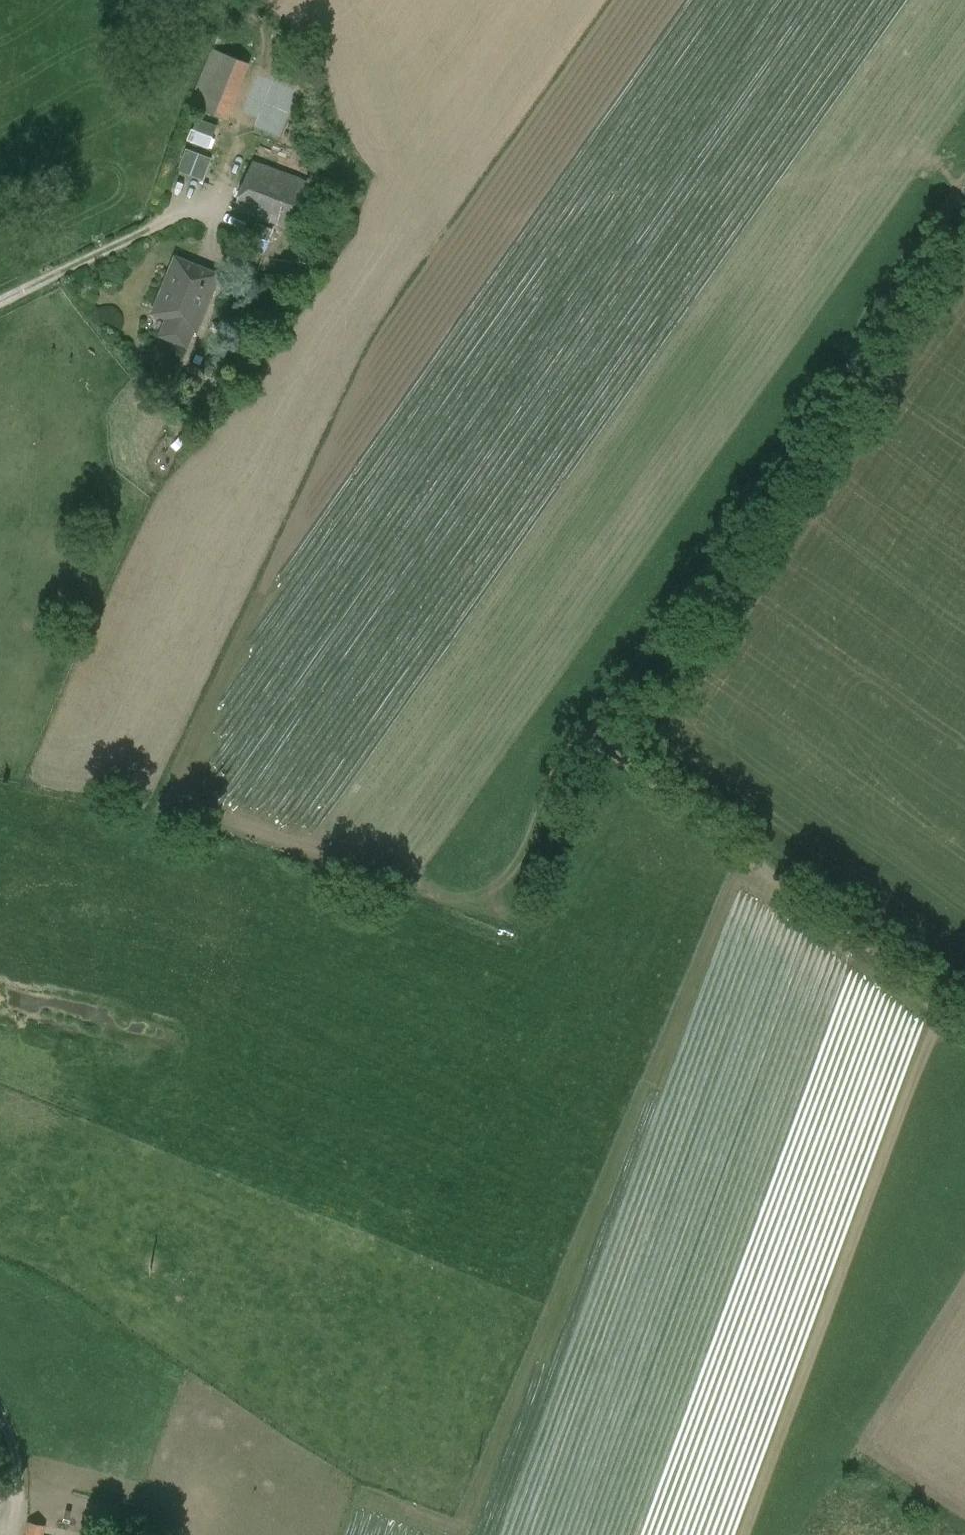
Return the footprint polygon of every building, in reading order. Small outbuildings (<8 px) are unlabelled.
[(200,106),(230,118),(253,62),(223,50),(200,106)] [(212,159),(188,149),(180,171),(204,180),(212,159)] [(317,186),(263,164),(245,204),(251,209),(233,257),(260,269),(277,226),(298,234),(317,186)] [(191,350),(218,273),(219,270),(172,254),(150,317),(163,322),(157,338),(191,350)] [(28,1524),(25,1534),(43,1534),(44,1527),(28,1524)]
